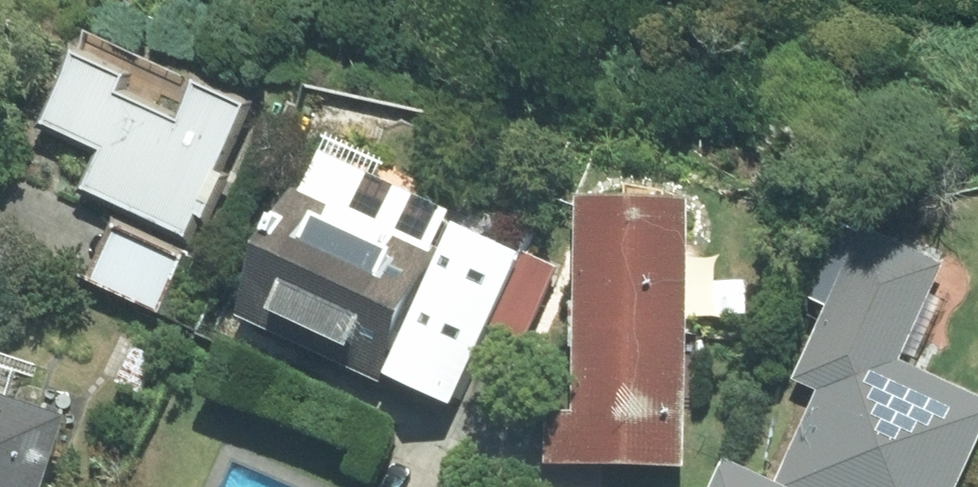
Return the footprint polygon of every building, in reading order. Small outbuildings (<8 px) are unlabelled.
[(95,187),(201,235),(262,102),(210,79),(194,114),(135,87),(143,69),(92,46),(57,121),(113,147),(95,187)] [(466,253),(315,182),(253,312),(455,408),(530,250),(479,226),(466,253)] [(593,329),(704,332),(708,201),(597,198),(593,329)] [(102,279),(173,311),(199,253),(129,222),(102,279)] [(737,460),(724,486),(965,486),(977,460),(977,398),(903,363),(949,267),(877,234),(809,378),(831,389),(787,483),(737,460)] [(537,342),(571,269),(536,252),(501,325),(537,342)] [(561,463),(700,467),(704,332),(593,329),(591,407),(562,406),(561,463)] [(143,343),(126,379),(153,391),(170,355),(143,343)] [(0,391),(0,486),(69,486),(91,422),(0,391)]
